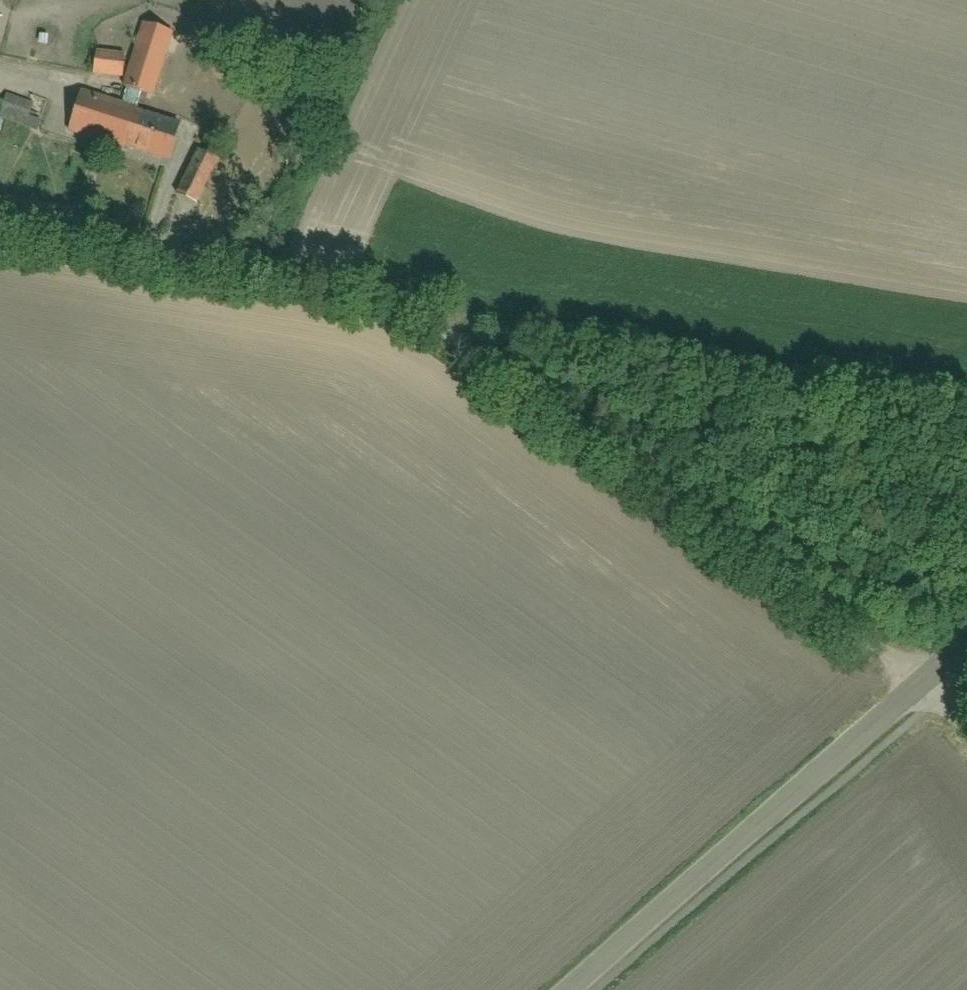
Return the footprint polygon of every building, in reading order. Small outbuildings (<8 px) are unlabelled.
[(139,21),(114,96),(77,84),(61,129),(168,164),(183,119),(145,106),(170,32),(139,21)] [(0,96),(0,123),(25,129),(31,104),(0,96)]
